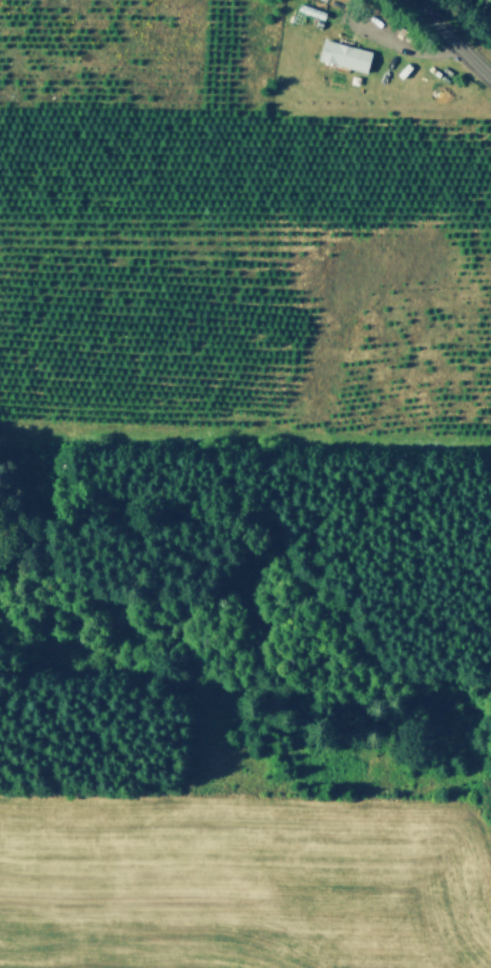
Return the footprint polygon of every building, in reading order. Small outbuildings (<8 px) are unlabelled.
[(320,62),(326,41),(374,54),(368,75),(320,62)]
